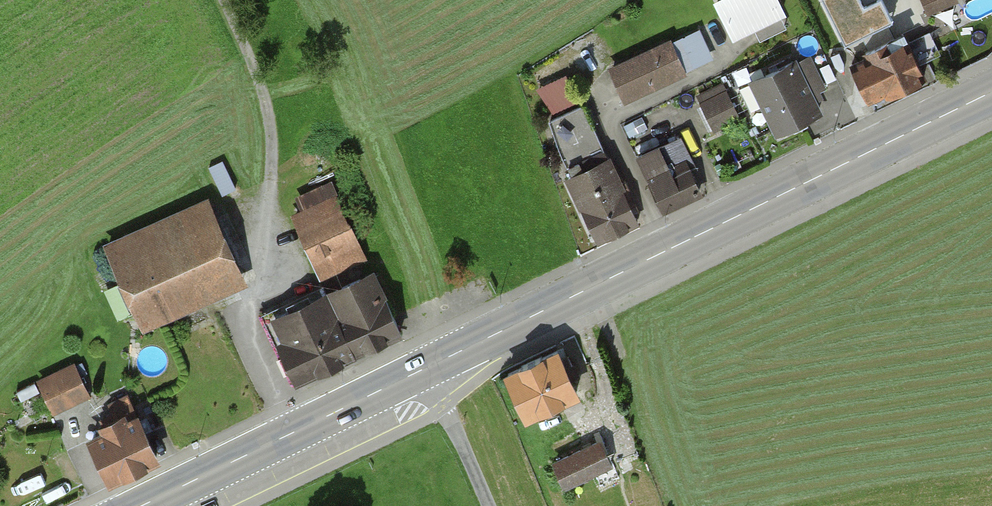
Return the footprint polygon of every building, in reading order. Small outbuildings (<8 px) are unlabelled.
[(733,33),(786,7),(783,0),(717,0),(733,33)] [(846,37),(893,14),(886,0),(828,0),(846,37)] [(929,11),(955,0),(925,0),(929,11)] [(697,22),(607,65),(625,101),(714,59),(697,22)] [(906,37),(855,61),(872,95),(922,72),(906,37)] [(797,54),(747,77),(776,138),(825,116),(797,54)] [(571,74),(544,85),(557,117),(585,106),(571,74)] [(732,83),(701,97),(719,135),(750,121),(732,83)] [(685,133),(636,155),(661,213),(711,191),(685,133)] [(610,154),(567,173),(599,240),(641,221),(610,154)] [(374,256),(342,181),(306,197),(312,211),(299,217),(325,277),(374,256)] [(223,198),(118,241),(151,322),(256,279),(223,198)] [(372,269),(268,315),(297,379),(400,333),(372,269)] [(582,394),(558,344),(506,368),(530,418),(582,394)] [(82,360),(47,376),(63,410),(97,394),(82,360)] [(154,406),(102,431),(125,477),(176,452),(154,406)] [(610,436),(567,459),(582,488),(626,465),(610,436)]
